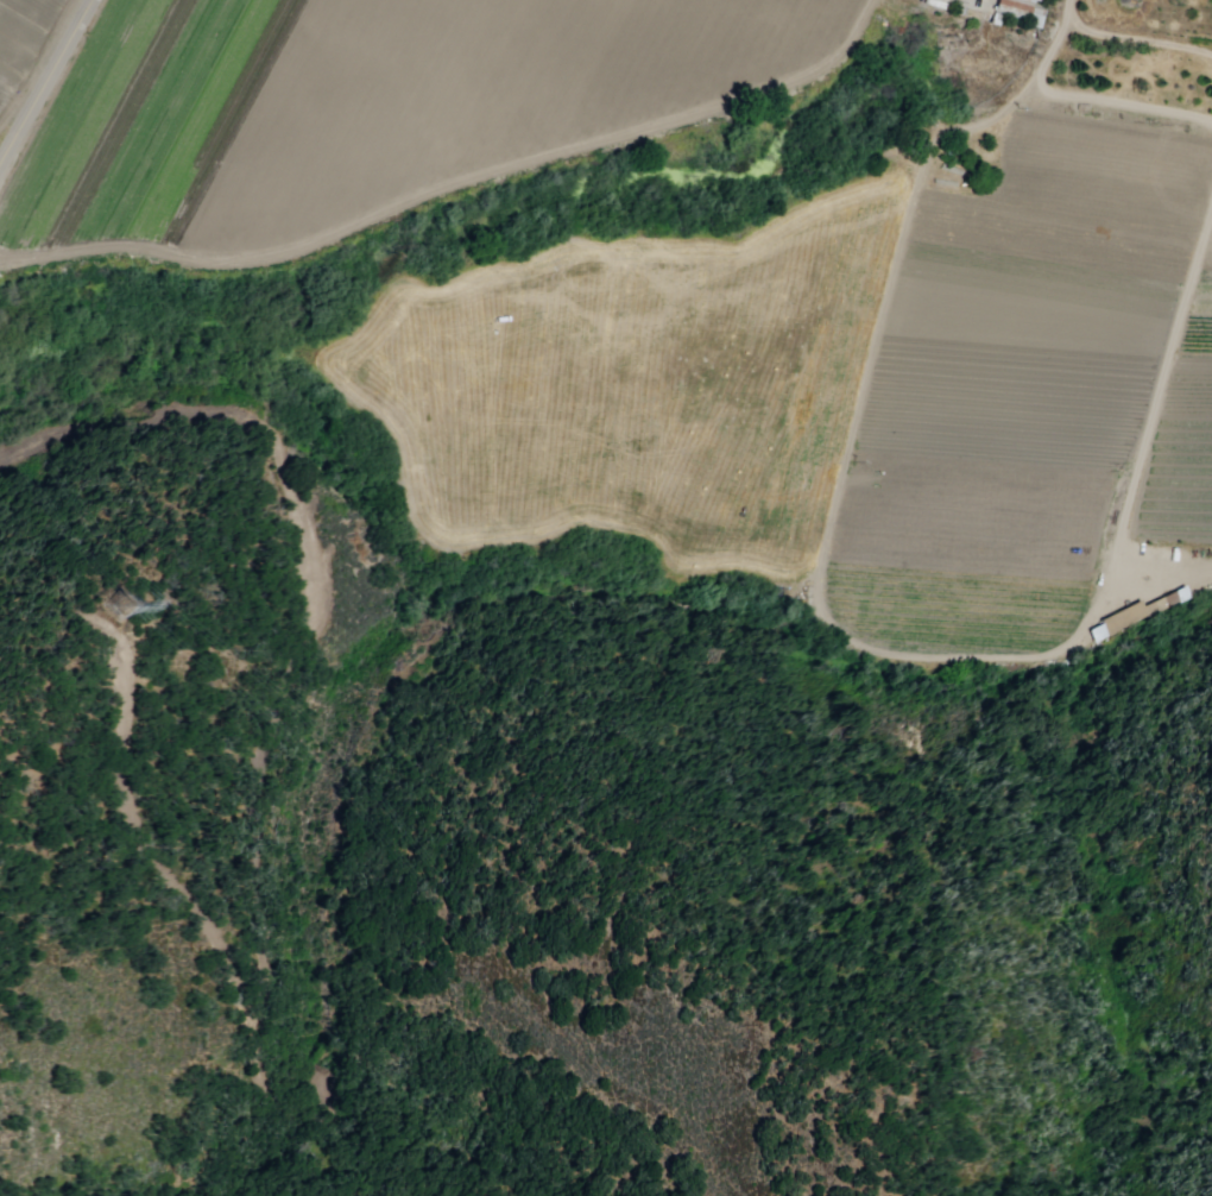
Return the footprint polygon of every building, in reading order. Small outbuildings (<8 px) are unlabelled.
[(991,29),(998,0),(1015,0),(1050,8),(1044,33),(1030,30),(1031,23),(1005,17),(1002,31),(991,29)] [(1111,637),(1103,621),(1142,600),(1150,618),(1111,637)]
